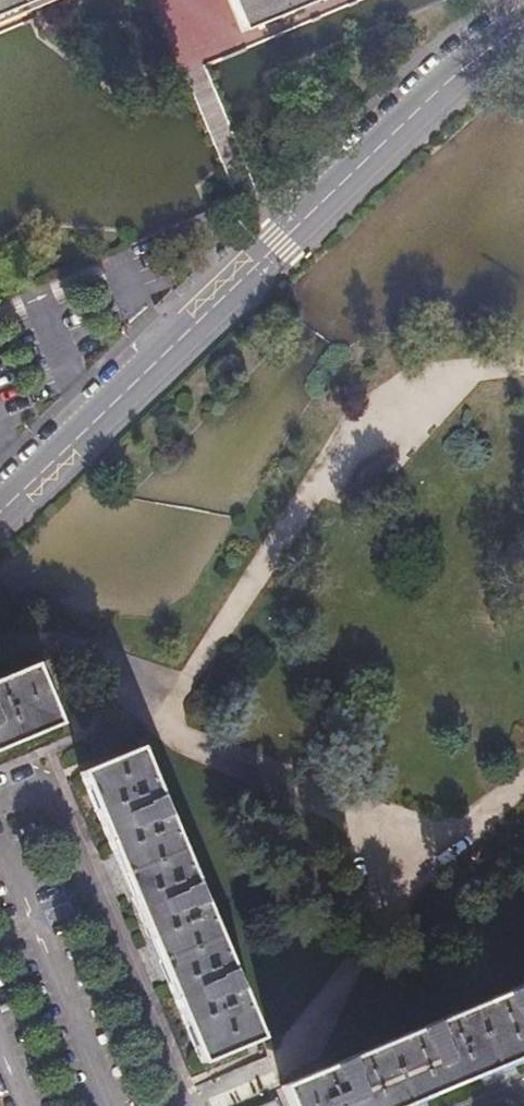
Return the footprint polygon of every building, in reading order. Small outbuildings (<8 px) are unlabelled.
[(23,0),(0,0),(0,9),(23,0)] [(242,36),(330,0),(227,0),(242,36)] [(0,683),(0,753),(63,728),(36,669),(0,683)] [(146,752),(86,776),(204,1068),(264,1044),(146,752)] [(286,1094),(291,1105),(424,1105),(523,1064),(523,994),(286,1094)]
